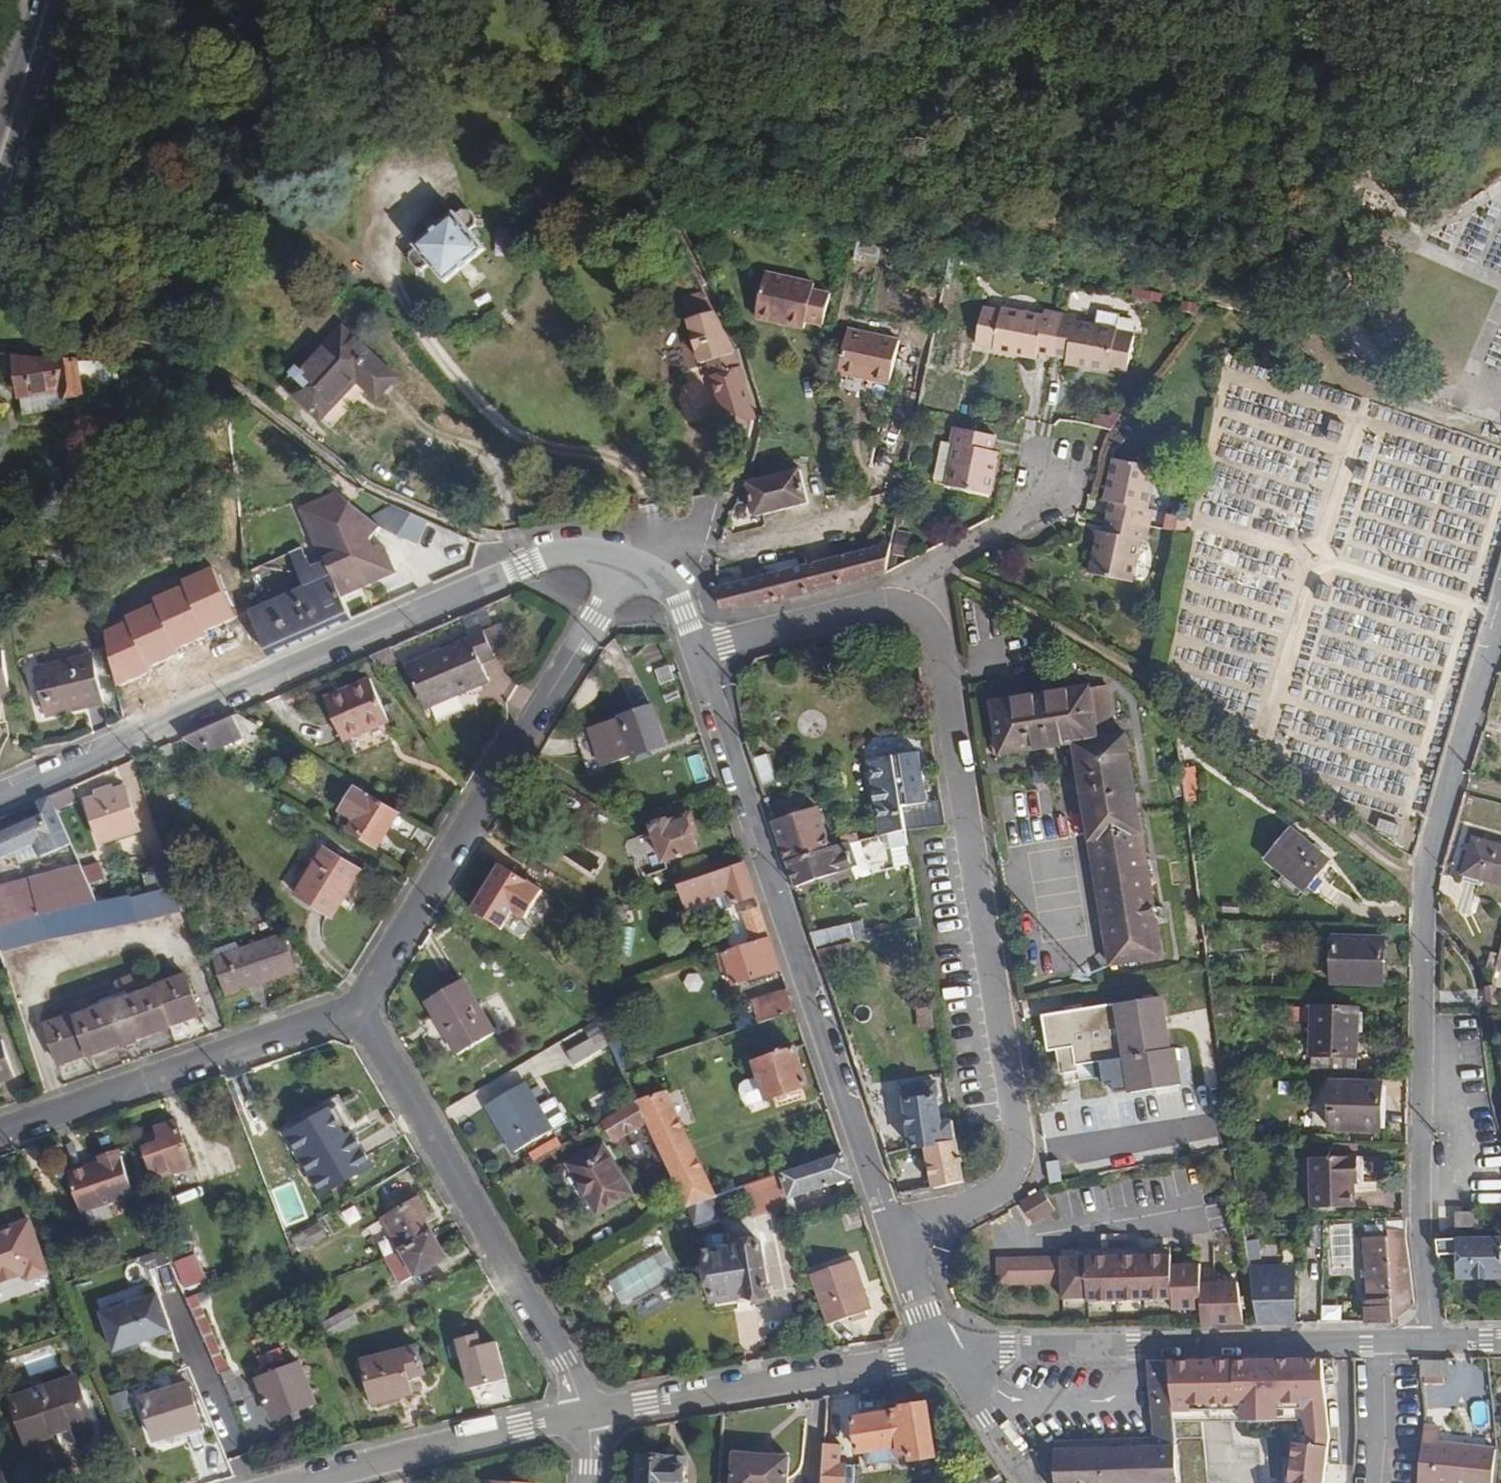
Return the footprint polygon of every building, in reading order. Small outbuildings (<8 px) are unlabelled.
[(447,283),(486,252),(473,232),(479,226),(478,219),(470,210),(463,210),(457,215),(454,214),(416,244),(416,248),(410,253),(411,258),(418,268),(425,269),(431,265),(447,283)] [(348,268),(339,276),(352,290),(360,281),(348,268)] [(825,320),(831,291),(815,288),(817,280),(767,270),(759,308),(809,318),(809,317),(825,320)] [(681,297),(691,321),(715,313),(703,290),(681,297)] [(1092,327),(1075,324),(1076,319),(1043,313),(1042,318),(1001,310),(999,314),(982,311),(976,345),(993,348),(992,352),(1012,356),(1013,349),(1035,353),(1064,359),(1085,363),(1083,369),(1106,373),(1107,369),(1124,373),(1130,339),(1113,336),(1114,331),(1092,327)] [(754,417),(734,351),(715,313),(691,321),(690,321),(702,365),(709,363),(727,429),(754,421),(754,417)] [(1114,331),(1116,320),(1112,316),(1098,313),(1094,316),(1092,327),(1114,331)] [(395,380),(340,329),(285,390),(320,423),(355,384),(375,402),(395,380)] [(909,379),(915,346),(865,337),(858,370),(909,379)] [(1034,360),(1035,353),(1013,349),(1012,356),(1034,360)] [(115,390),(111,362),(53,363),(16,357),(22,400),(23,400),(64,394),(65,402),(71,401),(86,399),(85,394),(115,390)] [(1083,369),(1085,363),(1064,359),(1063,365),(1083,369)] [(171,374),(163,381),(169,386),(175,379),(171,374)] [(64,394),(23,400),(27,418),(73,410),(71,401),(65,402),(64,394)] [(970,403),(967,415),(976,417),(979,405),(970,403)] [(1348,418),(1336,413),(1331,426),(1343,430),(1348,418)] [(984,472),(988,452),(991,437),(952,428),(948,444),(956,446),(946,488),(987,497),(993,473),(984,472)] [(1342,434),(1330,430),(1325,442),(1337,447),(1342,434)] [(947,484),(956,446),(948,444),(939,442),(930,480),(947,484)] [(993,473),(997,454),(988,452),(984,472),(993,473)] [(1371,465),(1359,460),(1354,473),(1366,478),(1371,465)] [(1147,511),(1155,469),(1112,461),(1108,484),(1116,485),(1112,506),(1109,521),(1149,530),(1152,512),(1147,511)] [(779,476),(776,463),(760,466),(764,480),(779,476)] [(809,506),(800,471),(779,476),(764,480),(748,483),(753,508),(756,518),(809,506)] [(1112,506),(1116,485),(1108,484),(1104,504),(1112,506)] [(429,522),(401,509),(372,519),(341,495),(303,512),(326,562),(328,561),(335,579),(344,597),(397,574),(386,549),(380,547),(374,549),(371,542),(381,529),(418,546),(429,522)] [(905,513),(898,511),(896,524),(903,525),(905,513)] [(1132,584),(1140,545),(1145,546),(1149,530),(1109,521),(1106,533),(1102,554),(1094,552),(1090,576),(1132,584)] [(911,534),(895,529),(892,545),(890,553),(898,555),(906,557),(911,534)] [(1102,554),(1106,533),(1098,532),(1094,552),(1102,554)] [(760,607),(812,594),(886,575),(887,567),(892,545),(718,589),(720,609),(760,607)] [(303,550),(291,555),(307,591),(335,579),(328,561),(326,562),(315,567),(308,558),(303,550)] [(898,555),(890,553),(887,567),(892,568),(896,565),(898,555)] [(235,619),(212,565),(179,580),(180,584),(151,597),(151,602),(124,615),(125,621),(104,630),(107,656),(115,685),(150,673),(148,666),(180,654),(177,648),(208,638),(205,631),(235,619)] [(34,568),(35,578),(47,577),(47,567),(34,568)] [(355,621),(335,579),(307,591),(255,614),(252,615),(270,658),(355,621)] [(1319,584),(1315,599),(1327,602),(1331,587),(1319,584)] [(1418,600),(1406,595),(1401,608),(1413,613),(1418,600)] [(490,680),(482,662),(496,655),(494,652),(484,630),(494,626),(485,606),(461,617),(469,634),(465,636),(467,640),(407,668),(426,710),(490,680)] [(515,642),(505,621),(494,626),(484,630),(494,652),(515,642)] [(107,702),(94,659),(35,676),(48,719),(107,702)] [(390,719),(371,678),(343,691),(345,695),(327,704),(345,740),(390,719)] [(1165,957),(1133,735),(1120,737),(1112,687),(1096,689),(1095,687),(996,702),(1004,756),(1079,745),(1112,966),(1165,957)] [(327,704),(345,695),(343,691),(326,699),(327,704)] [(0,695),(0,701),(10,700),(10,693),(9,693),(7,694),(0,695)] [(667,747),(654,708),(587,730),(600,768),(667,747)] [(210,753),(262,730),(237,715),(181,739),(202,752),(206,744),(210,753)] [(888,743),(889,752),(901,750),(900,742),(888,743)] [(172,755),(169,745),(158,749),(164,758),(172,755)] [(889,752),(861,755),(873,838),(889,834),(898,868),(911,864),(906,829),(947,823),(943,795),(926,797),(918,748),(901,750),(889,752)] [(768,753),(751,759),(761,788),(779,781),(768,753)] [(112,788),(110,782),(95,788),(97,794),(112,788)] [(140,832),(124,784),(112,788),(97,794),(86,797),(103,845),(140,832)] [(71,787),(52,796),(58,812),(78,802),(71,787)] [(401,813),(356,787),(341,813),(355,822),(350,831),(379,847),(389,829),(412,842),(420,829),(399,816),(401,813)] [(52,796),(36,803),(42,817),(0,835),(0,860),(15,854),(37,845),(42,859),(72,847),(58,812),(52,796)] [(773,823),(796,889),(854,869),(846,845),(831,850),(817,808),(773,823)] [(698,852),(687,819),(668,825),(667,823),(652,828),(656,840),(651,842),(651,845),(654,851),(656,854),(659,853),(664,864),(698,852)] [(1381,821),(1379,829),(1397,835),(1399,828),(1381,821)] [(1328,859),(1289,828),(1265,857),(1304,889),(1328,859)] [(861,841),(846,845),(854,869),(857,879),(871,873),(861,841)] [(1471,841),(1459,877),(1500,892),(1500,852),(1471,841)] [(42,859),(37,845),(15,854),(19,863),(42,859)] [(329,921),(359,876),(322,852),(293,898),(329,921)] [(185,911),(167,858),(153,863),(156,872),(162,889),(147,891),(131,894),(136,919),(185,911)] [(80,869),(78,863),(51,872),(62,905),(92,900),(91,896),(110,889),(98,861),(80,869)] [(545,889),(501,863),(472,911),(505,931),(515,914),(526,921),(545,889)] [(757,900),(745,866),(680,887),(687,909),(688,909),(691,920),(696,923),(703,923),(721,917),(724,911),(757,900)] [(0,889),(0,943),(47,935),(42,908),(62,905),(51,872),(0,889)] [(143,874),(147,891),(162,889),(156,872),(143,874)] [(190,891),(183,895),(186,903),(185,903),(190,909),(198,905),(190,891)] [(770,938),(760,910),(743,915),(753,944),(770,938)] [(920,926),(919,917),(906,919),(908,929),(920,926)] [(862,923),(851,926),(855,943),(867,939),(862,923)] [(855,943),(851,926),(812,936),(823,972),(858,963),(853,943),(855,943)] [(294,969),(282,936),(217,960),(229,993),(294,969)] [(1384,983),(1385,937),(1335,936),(1334,982),(1384,983)] [(781,970),(770,938),(753,944),(717,956),(724,977),(731,974),(735,986),(781,970)] [(1485,969),(1494,972),(1495,968),(1498,956),(1490,953),(1485,969)] [(200,1015),(186,976),(154,987),(155,989),(78,1016),(77,1014),(46,1025),(59,1064),(89,1054),(90,1056),(123,1044),(124,1047),(139,1042),(138,1039),(170,1028),(170,1026),(200,1015)] [(494,1032),(464,976),(426,997),(457,1052),(494,1032)] [(795,1013),(787,991),(753,1003),(758,1017),(760,1025),(795,1013)] [(1074,1046),(1077,1065),(1125,1057),(1130,1092),(1183,1084),(1170,994),(1043,1012),(1049,1050),(1074,1046)] [(1357,1070),(1358,1007),(1313,1007),(1311,1069),(1357,1070)] [(938,1033),(935,1012),(919,1014),(922,1035),(938,1033)] [(760,1025),(758,1017),(736,1025),(739,1032),(760,1025)] [(576,1067),(610,1046),(609,1044),(604,1034),(569,1055),(576,1067)] [(623,1038),(609,1044),(610,1046),(621,1071),(636,1066),(643,1064),(636,1051),(631,1055),(623,1038)] [(0,1041),(0,1090),(16,1084),(0,1041)] [(808,1089),(796,1050),(754,1063),(760,1079),(767,1102),(808,1089)] [(767,1102),(760,1079),(745,1085),(742,1094),(745,1104),(754,1107),(767,1102)] [(913,1148),(924,1146),(932,1188),(962,1182),(952,1123),(942,1124),(933,1081),(906,1085),(913,1148)] [(1381,1131),(1382,1082),(1333,1081),(1332,1129),(1381,1131)] [(549,1135),(522,1090),(495,1106),(522,1152),(549,1135)] [(714,1198),(664,1093),(637,1102),(647,1124),(687,1208),(690,1206),(712,1199),(714,1198)] [(614,1143),(647,1124),(637,1102),(602,1122),(614,1143)] [(374,1168),(336,1103),(287,1132),(325,1196),(374,1168)] [(194,1167),(178,1120),(158,1128),(163,1142),(145,1149),(156,1180),(194,1167)] [(630,1193),(604,1147),(570,1166),(597,1213),(630,1193)] [(136,1193),(121,1150),(100,1157),(103,1164),(70,1176),(83,1212),(136,1193)] [(851,1179),(843,1154),(753,1185),(756,1193),(762,1191),(763,1196),(786,1189),(790,1199),(851,1179)] [(1355,1208),(1355,1184),(1360,1184),(1360,1158),(1313,1156),(1312,1207),(1355,1208)] [(1224,1162),(1208,1162),(1208,1171),(1224,1170),(1224,1162)] [(1044,1192),(1023,1205),(1034,1225),(1056,1212),(1044,1192)] [(434,1232),(426,1219),(431,1216),(420,1197),(384,1217),(393,1232),(389,1235),(392,1241),(397,1238),(404,1250),(434,1232)] [(719,1218),(712,1199),(690,1206),(697,1226),(719,1218)] [(1478,1227),(1478,1215),(1456,1215),(1456,1227),(1478,1227)] [(1364,1307),(1364,1323),(1395,1323),(1414,1306),(1406,1221),(1365,1223),(1367,1303),(1364,1307)] [(28,1223),(0,1233),(0,1281),(26,1271),(29,1279),(46,1273),(28,1223)] [(1353,1223),(1333,1223),(1333,1255),(1354,1254),(1353,1223)] [(302,1252),(329,1236),(321,1224),(295,1240),(302,1252)] [(1309,1248),(1322,1248),(1321,1226),(1310,1226),(1309,1248)] [(401,1283),(447,1257),(434,1232),(404,1250),(386,1257),(401,1283)] [(771,1293),(763,1244),(739,1248),(739,1251),(733,1253),(730,1235),(705,1239),(717,1309),(749,1303),(748,1297),(771,1293)] [(1245,1240),(1248,1261),(1262,1259),(1259,1239),(1245,1240)] [(1437,1240),(1439,1256),(1457,1255),(1457,1279),(1500,1279),(1500,1240),(1437,1240)] [(663,1248),(608,1281),(625,1309),(680,1277),(663,1248)] [(185,1288),(210,1279),(199,1251),(174,1260),(185,1288)] [(1172,1256),(1062,1258),(1063,1283),(1063,1300),(1088,1299),(1088,1303),(1173,1301),(1173,1312),(1202,1311),(1201,1284),(1201,1265),(1172,1266),(1172,1256)] [(1063,1283),(1062,1258),(998,1259),(999,1284),(1063,1283)] [(860,1262),(814,1277),(832,1327),(877,1311),(860,1262)] [(1294,1325),(1291,1269),(1249,1270),(1257,1325),(1294,1325)] [(1201,1284),(1202,1311),(1202,1327),(1216,1326),(1216,1284),(1201,1284)] [(1239,1284),(1216,1284),(1216,1326),(1244,1326),(1239,1284)] [(158,1295),(103,1315),(115,1353),(172,1333),(158,1295)] [(332,1336),(358,1321),(352,1309),(325,1324),(332,1336)] [(504,1341),(484,1343),(483,1333),(461,1335),(465,1386),(508,1382),(504,1341)] [(410,1377),(426,1373),(420,1347),(364,1360),(374,1405),(414,1395),(410,1377)] [(1322,1353),(1169,1358),(1173,1409),(1192,1410),(1191,1402),(1242,1400),(1243,1418),(1280,1418),(1280,1401),(1304,1400),(1307,1416),(1328,1417),(1322,1353)] [(258,1366),(262,1378),(288,1368),(283,1357),(258,1366)] [(1148,1358),(1153,1445),(1176,1445),(1173,1409),(1169,1358),(1148,1358)] [(317,1404),(301,1363),(288,1368),(262,1378),(259,1379),(276,1420),(317,1404)] [(230,1367),(219,1372),(228,1392),(239,1387),(230,1367)] [(89,1426),(75,1383),(9,1405),(23,1448),(89,1426)] [(204,1426),(192,1386),(145,1400),(158,1440),(204,1426)] [(936,1456),(929,1404),(904,1407),(904,1410),(856,1417),(861,1452),(900,1447),(901,1456),(911,1455),(912,1460),(936,1456)] [(1330,1437),(1328,1417),(1307,1416),(1297,1415),(1295,1434),(1330,1437)] [(1425,1429),(1424,1438),(1419,1482),(1497,1482),(1500,1451),(1441,1446),(1443,1431),(1425,1429)] [(1330,1437),(1295,1434),(1294,1434),(1289,1482),(1325,1482),(1330,1437)] [(1176,1445),(1153,1445),(1057,1450),(1058,1482),(1181,1482),(1176,1445)] [(848,1466),(842,1466),(843,1447),(826,1446),(824,1482),(847,1482),(848,1466)] [(872,1461),(899,1459),(898,1449),(871,1452),(872,1461)] [(792,1453),(772,1452),(754,1451),(735,1450),(733,1482),(790,1482),(792,1453)] [(688,1458),(646,1456),(644,1482),(687,1482),(688,1458)]
